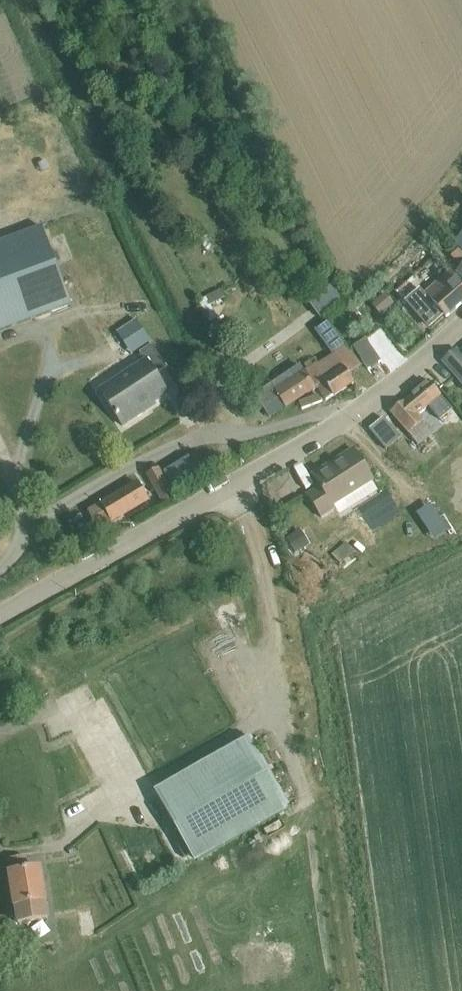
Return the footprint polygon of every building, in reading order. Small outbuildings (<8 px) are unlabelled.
[(0,243),(0,332),(71,306),(42,228),(0,243)] [(461,277),(461,255),(458,252),(452,258),(461,268),(457,272),(461,277)] [(446,319),(461,305),(461,285),(450,272),(425,295),(446,319)] [(213,308),(233,300),(228,287),(208,295),(213,308)] [(386,312),(400,300),(390,288),(376,300),(386,312)] [(404,324),(414,318),(405,304),(395,311),(404,324)] [(307,332),(325,321),(317,309),(299,320),(307,332)] [(331,316),(319,327),(340,349),(352,338),(331,316)] [(117,334),(131,355),(150,342),(136,321),(117,334)] [(353,349),(368,371),(381,362),(366,340),(353,349)] [(99,392),(123,427),(141,415),(140,413),(168,395),(155,376),(167,369),(151,346),(139,354),(144,362),(99,392)] [(274,389),(257,399),(269,418),(286,407),(317,386),(326,400),(353,382),(348,375),(360,367),(347,346),(320,365),(319,363),(304,373),(299,367),(271,384),(274,389)] [(461,386),(461,358),(456,350),(442,362),(461,386)] [(439,420),(451,410),(428,381),(390,413),(417,446),(431,434),(416,416),(428,406),(439,420)] [(298,402),(302,410),(321,402),(317,394),(298,402)] [(369,430),(385,450),(399,439),(383,419),(369,430)] [(333,506),(372,481),(353,450),(312,476),(320,488),(307,496),(321,519),(335,510),(333,506)] [(178,484),(203,473),(196,456),(171,467),(178,484)] [(296,491),(305,493),(311,470),(302,468),(296,491)] [(147,476),(162,504),(174,498),(158,470),(147,476)] [(102,505),(88,513),(97,528),(120,514),(121,516),(147,500),(137,484),(102,505)] [(439,541),(454,534),(439,502),(423,509),(439,541)] [(158,792),(169,813),(197,862),(284,813),(244,743),(158,792)] [(10,874),(15,907),(18,924),(22,923),(28,928),(32,922),(47,919),(39,869),(27,871),(25,858),(8,861),(10,874)] [(78,911),(82,934),(94,932),(90,909),(78,911)]
